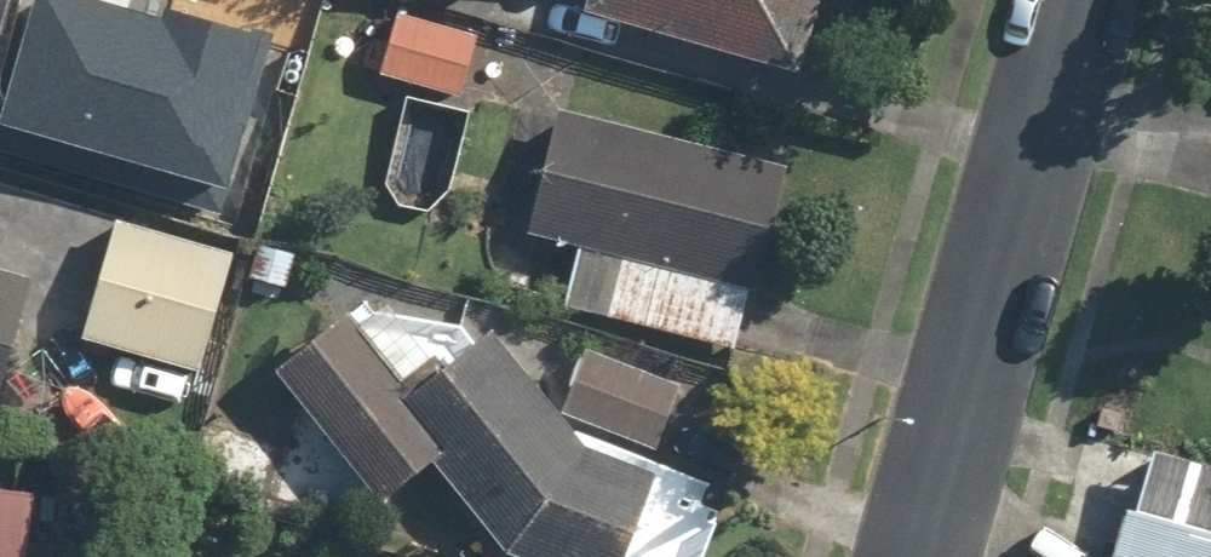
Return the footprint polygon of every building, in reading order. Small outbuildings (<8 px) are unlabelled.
[(25,0),(0,0),(0,89),(25,0)] [(4,136),(219,197),(268,23),(188,0),(164,0),(160,14),(110,0),(43,0),(4,136)] [(594,15),(813,80),(837,0),(598,0),(594,15)] [(487,33),(400,7),(380,72),(467,99),(487,33)] [(794,164),(565,106),(534,230),(584,243),(569,305),(739,348),(755,286),(763,288),(794,164)] [(248,247),(123,210),(87,335),(212,371),(248,247)] [(36,270),(0,259),(0,396),(36,270)] [(356,305),(279,362),(382,499),(442,454),(447,463),(452,471),(457,479),(463,486),(469,494),(475,501),(481,508),(488,515),(495,522),(502,528),(509,534),(516,540),(524,546),(532,551),(540,556),(542,556),(707,556),(728,509),(669,483),(676,468),(667,466),(659,463),(651,461),(643,458),(635,454),(627,451),(619,447),(611,443),(604,438),(596,433),(589,428),(582,423),(575,418),(569,412),(562,406),(556,400),(550,394),(544,387),(539,381),(534,374),(529,367),(524,359),(519,352),(515,344),(511,337),(507,329),(504,323),(413,381),(356,305)] [(693,378),(589,344),(567,410),(671,444),(693,378)] [(1146,444),(1116,556),(1210,556),(1210,462),(1146,444)] [(26,454),(0,451),(0,556),(13,556),(26,454)]
